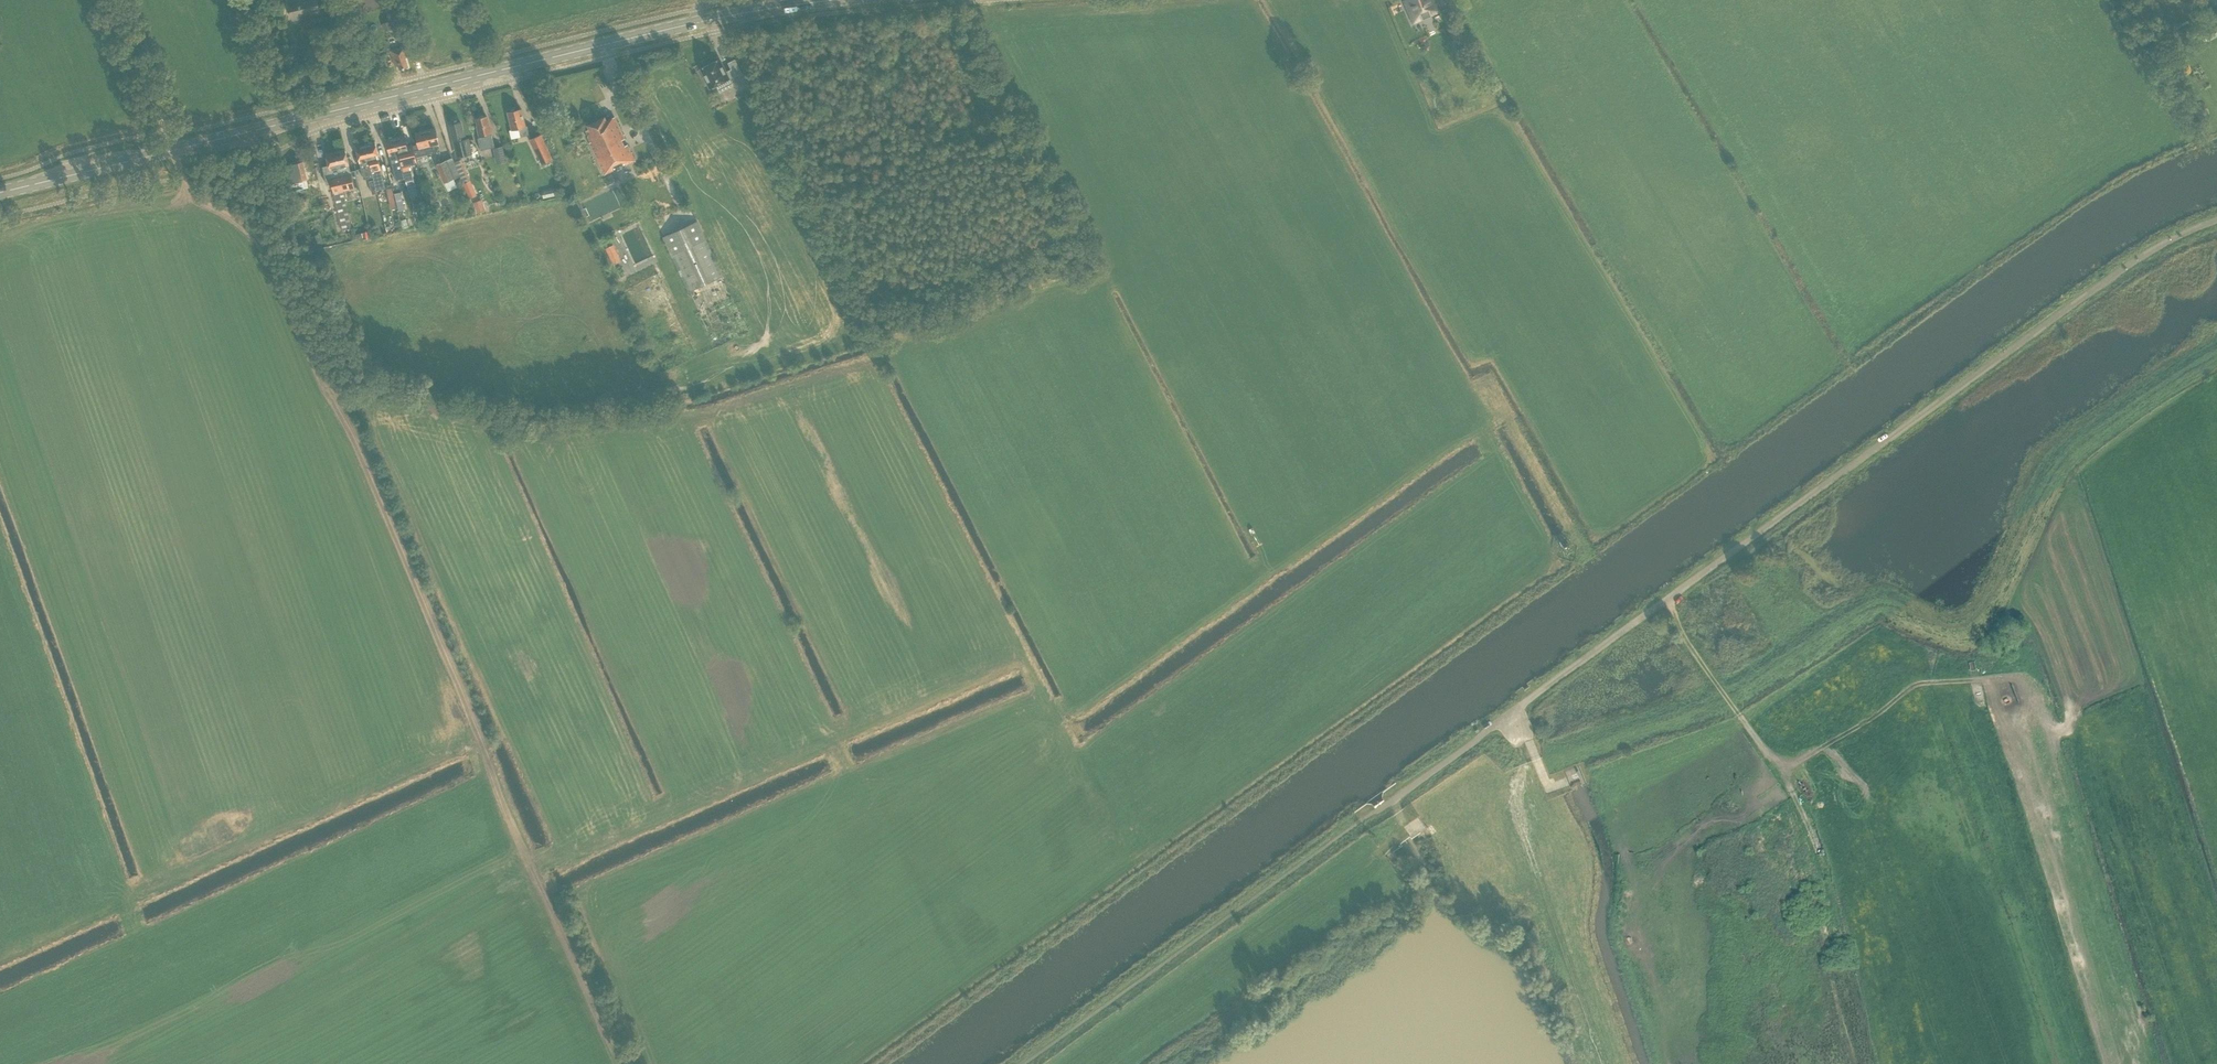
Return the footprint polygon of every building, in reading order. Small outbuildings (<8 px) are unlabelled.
[(1413,23),(1440,11),(1435,0),(1403,0),(1413,23)] [(2176,5),(2182,16),(2194,10),(2189,0),(2185,0),(2176,5)] [(409,36),(401,17),(393,21),(401,39),(409,36)] [(389,20),(382,22),(385,31),(391,29),(389,20)] [(1468,43),(1458,26),(1451,31),(1461,48),(1468,43)] [(2200,34),(2205,43),(2216,37),(2216,34),(2213,27),(2200,34)] [(406,46),(391,51),(396,67),(398,66),(399,69),(408,67),(405,55),(408,54),(406,46)] [(705,76),(704,77),(710,90),(717,87),(720,93),(734,86),(730,79),(742,73),(735,60),(728,63),(731,69),(725,71),(720,60),(701,68),(705,76)] [(526,126),(521,109),(515,110),(514,109),(511,110),(510,111),(508,112),(512,130),(519,128),(521,137),(529,134),(527,126),(526,126)] [(489,127),(487,116),(476,118),(478,127),(477,127),(480,138),(478,138),(480,150),(494,147),(491,134),(492,134),(490,127),(489,127)] [(589,129),(586,130),(592,141),(590,142),(604,174),(613,170),(613,166),(622,161),(626,164),(635,160),(628,145),(625,146),(622,140),(625,139),(615,117),(607,121),(605,117),(588,125),(589,129)] [(464,133),(461,122),(451,124),(453,133),(451,133),(453,142),(455,141),(459,155),(472,152),(468,138),(466,138),(465,133),(464,133)] [(418,144),(413,145),(416,157),(417,164),(429,162),(428,155),(427,154),(440,151),(439,144),(435,128),(416,132),(418,144)] [(553,159),(541,134),(530,139),(542,165),(553,159)] [(395,137),(405,176),(405,177),(407,185),(415,183),(408,151),(409,151),(405,135),(395,137)] [(396,180),(405,177),(405,176),(395,137),(386,139),(396,180)] [(375,142),(366,144),(374,177),(374,180),(376,185),(384,183),(378,158),(379,158),(375,142)] [(366,144),(356,146),(360,162),(364,179),(374,177),(366,144)] [(493,148),(497,164),(507,161),(503,146),(493,148)] [(336,151),(345,190),(359,187),(356,170),(350,172),(349,165),(345,149),(336,151)] [(334,193),(345,190),(336,151),(326,153),(329,165),(322,167),(327,185),(332,184),(334,193)] [(454,178),(446,160),(437,164),(445,182),(454,178)] [(392,188),(386,189),(391,209),(397,208),(392,188)] [(401,192),(394,194),(399,211),(405,209),(401,192)] [(663,237),(689,292),(724,275),(698,220),(663,237)] [(314,221),(308,223),(311,231),(317,229),(314,221)] [(369,232),(355,235),(357,241),(371,238),(369,232)]
